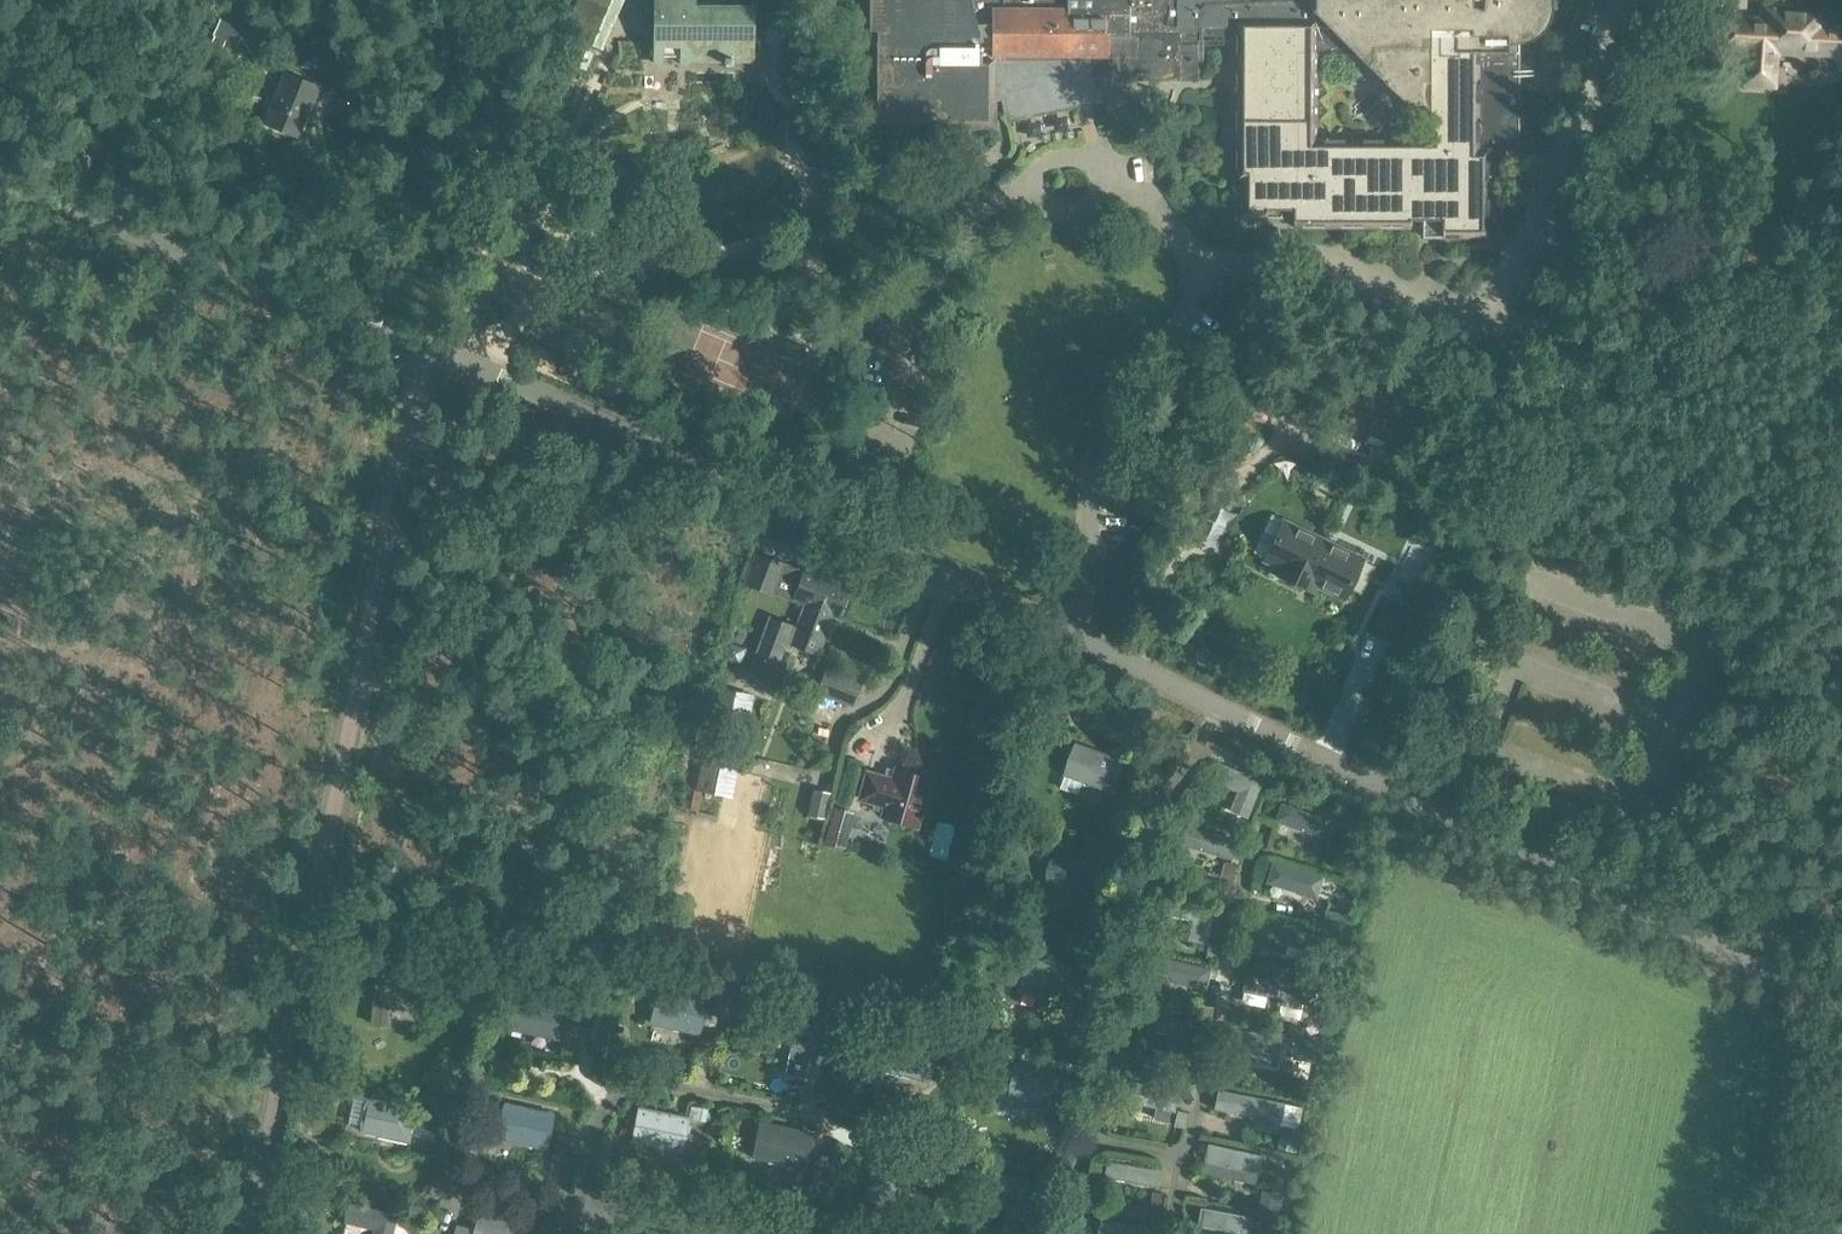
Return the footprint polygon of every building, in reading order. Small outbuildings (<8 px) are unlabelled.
[(564,32),(603,49),(624,0),(577,0),(564,32)] [(751,0),(724,0),(724,6),(695,6),(695,0),(656,0),(656,63),(663,63),(663,44),(682,44),(682,64),(688,64),(688,60),(753,61),(753,6),(751,6),(751,0)] [(1062,77),(1197,80),(1198,43),(1245,44),(1243,171),(1250,171),(1249,208),(1290,208),(1290,200),(1302,200),(1301,218),(1415,220),(1415,215),(1426,215),(1426,226),(1445,226),(1445,232),(1487,232),(1489,146),(1513,147),(1515,55),(1501,54),(1501,35),(1516,36),(1532,31),(1543,18),(1545,3),(1545,0),(867,0),(867,124),(991,125),(991,101),(1001,101),(1004,121),(1068,108),(1062,77)] [(1721,20),(1719,46),(1747,47),(1745,82),(1772,84),(1775,49),(1834,52),(1841,67),(1841,26),(1822,25),(1823,11),(1766,7),(1765,22),(1721,20)] [(765,10),(766,42),(787,42),(788,10),(765,10)] [(214,31),(238,42),(244,30),(220,19),(214,31)] [(299,136),(319,87),(286,74),(266,123),(299,136)] [(838,444),(831,467),(883,481),(890,458),(838,444)] [(1303,584),(1323,540),(1283,521),(1266,558),(1279,564),(1276,571),(1303,584)] [(1323,540),(1303,584),(1304,584),(1307,578),(1344,596),(1362,558),(1323,540)] [(1428,555),(1405,544),(1394,571),(1416,581),(1428,555)] [(772,590),(783,560),(759,551),(748,582),(772,590)] [(808,565),(793,600),(805,605),(834,616),(834,615),(838,617),(849,590),(834,584),(837,577),(808,565)] [(771,617),(754,658),(777,667),(786,642),(818,655),(834,616),(805,605),(796,627),(771,617)] [(862,683),(826,669),(816,694),(853,707),(862,683)] [(732,796),(753,695),(717,688),(696,788),(732,796)] [(1111,793),(1123,759),(1074,742),(1063,775),(1111,793)] [(1213,781),(1237,790),(1229,811),(1247,818),(1263,780),(1221,763),(1213,781)] [(934,779),(901,771),(898,781),(872,774),(866,800),(891,807),(889,817),(897,820),(897,821),(902,826),(907,827),(913,826),(914,824),(922,826),(934,779)] [(1281,802),(1274,821),(1323,838),(1330,819),(1281,802)] [(1237,840),(1190,826),(1184,845),(1232,859),(1237,840)] [(1045,882),(1093,892),(1099,863),(1051,853),(1045,882)] [(1266,883),(1317,897),(1323,876),(1272,862),(1266,883)] [(1164,895),(1160,912),(1192,920),(1188,940),(1208,944),(1216,907),(1164,895)] [(1311,931),(1258,919),(1254,936),(1307,949),(1311,931)] [(1211,968),(1151,954),(1146,976),(1206,990),(1211,968)] [(1078,968),(1027,957),(1019,992),(1071,1003),(1078,968)] [(434,976),(376,970),(370,1024),(390,1027),(394,991),(431,996),(434,976)] [(1247,971),(1242,992),(1302,1004),(1307,983),(1247,971)] [(700,1034),(708,998),(658,987),(650,1023),(700,1034)] [(572,1003),(571,1010),(518,1000),(512,1030),(568,1042),(571,1025),(592,1029),(596,1007),(572,1003)] [(817,1019),(768,1010),(764,1030),(793,1035),(789,1055),(810,1059),(817,1019)] [(1191,1021),(1138,1011),(1135,1028),(1167,1034),(1163,1055),(1183,1058),(1191,1021)] [(1250,1063),(1252,1050),(1291,1056),(1293,1038),(1231,1028),(1226,1060),(1250,1063)] [(938,1045),(888,1034),(880,1070),(930,1082),(938,1045)] [(1008,1097),(1058,1108),(1065,1073),(1015,1062),(1014,1066),(1001,1063),(996,1090),(1009,1093),(1008,1097)] [(1123,1099),(1156,1106),(1153,1119),(1168,1122),(1171,1109),(1176,1110),(1180,1092),(1127,1081),(1123,1099)] [(1258,1128),(1279,1132),(1285,1104),(1221,1090),(1217,1110),(1259,1119),(1258,1128)] [(368,1097),(364,1115),(361,1130),(411,1143),(417,1108),(368,1097)] [(548,1151),(557,1115),(504,1102),(496,1138),(548,1151)] [(682,1153),(689,1117),(638,1107),(631,1143),(682,1153)] [(753,1157),(806,1168),(813,1132),(760,1121),(753,1157)] [(1262,1155),(1208,1143),(1204,1162),(1258,1173),(1262,1155)] [(904,1207),(915,1158),(879,1150),(868,1199),(863,1198),(859,1216),(887,1222),(891,1204),(904,1207)] [(1108,1157),(1105,1174),(1159,1184),(1162,1167),(1108,1157)] [(350,1202),(344,1223),(373,1230),(373,1233),(394,1233),(399,1214),(350,1202)] [(1201,1204),(1198,1222),(1251,1232),(1254,1214),(1201,1204)] [(480,1211),(474,1233),(528,1233),(530,1223),(480,1211)] [(1101,1217),(1098,1233),(1156,1233),(1157,1228),(1101,1217)]
